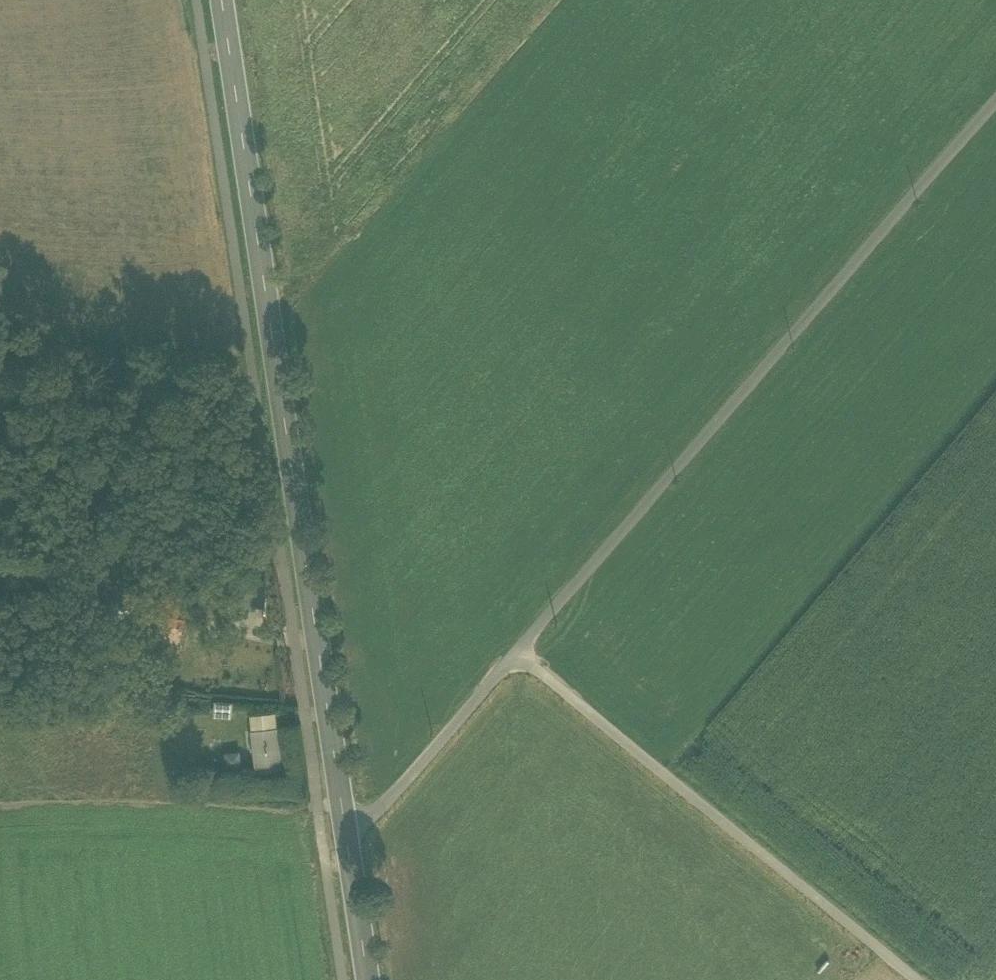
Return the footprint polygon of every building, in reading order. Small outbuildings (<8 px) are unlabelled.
[(215,716),(231,717),(232,702),(216,701),(215,716)] [(251,731),(255,772),(282,769),(277,728),(251,731)]
